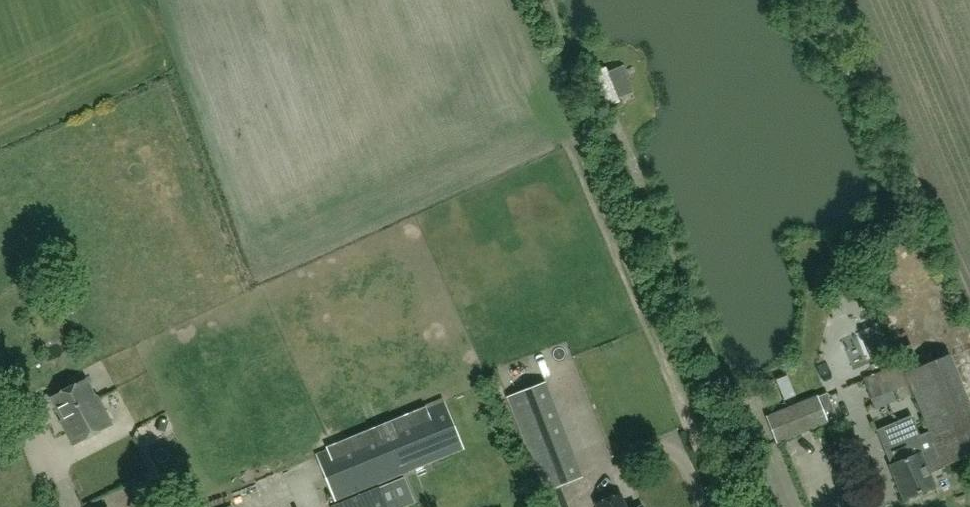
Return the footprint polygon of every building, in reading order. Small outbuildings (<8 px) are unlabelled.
[(860,338),(870,334),(864,320),(854,324),(860,338)] [(901,364),(909,383),(929,432),(943,464),(943,466),(969,455),(969,404),(950,355),(921,367),(911,344),(896,350),(901,364)] [(901,364),(864,377),(870,398),(909,383),(901,364)] [(799,375),(761,391),(766,404),(804,388),(799,375)] [(73,446),(113,426),(98,395),(96,396),(87,378),(51,397),(62,420),(60,421),(73,446)] [(508,399),(544,491),(575,479),(539,386),(508,399)] [(827,393),(767,417),(777,442),(837,418),(827,393)] [(335,502),(447,457),(463,450),(443,402),(427,409),(315,454),(335,502)] [(929,432),(920,436),(911,415),(876,430),(891,465),(905,499),(934,486),(930,475),(945,468),(943,466),(943,464),(929,432)] [(113,423),(116,435),(128,433),(126,420),(113,423)] [(131,506),(155,506),(158,486),(135,483),(131,506)] [(380,489),(336,506),(387,506),(380,489)] [(621,496),(597,505),(598,506),(625,506),(621,496)]
